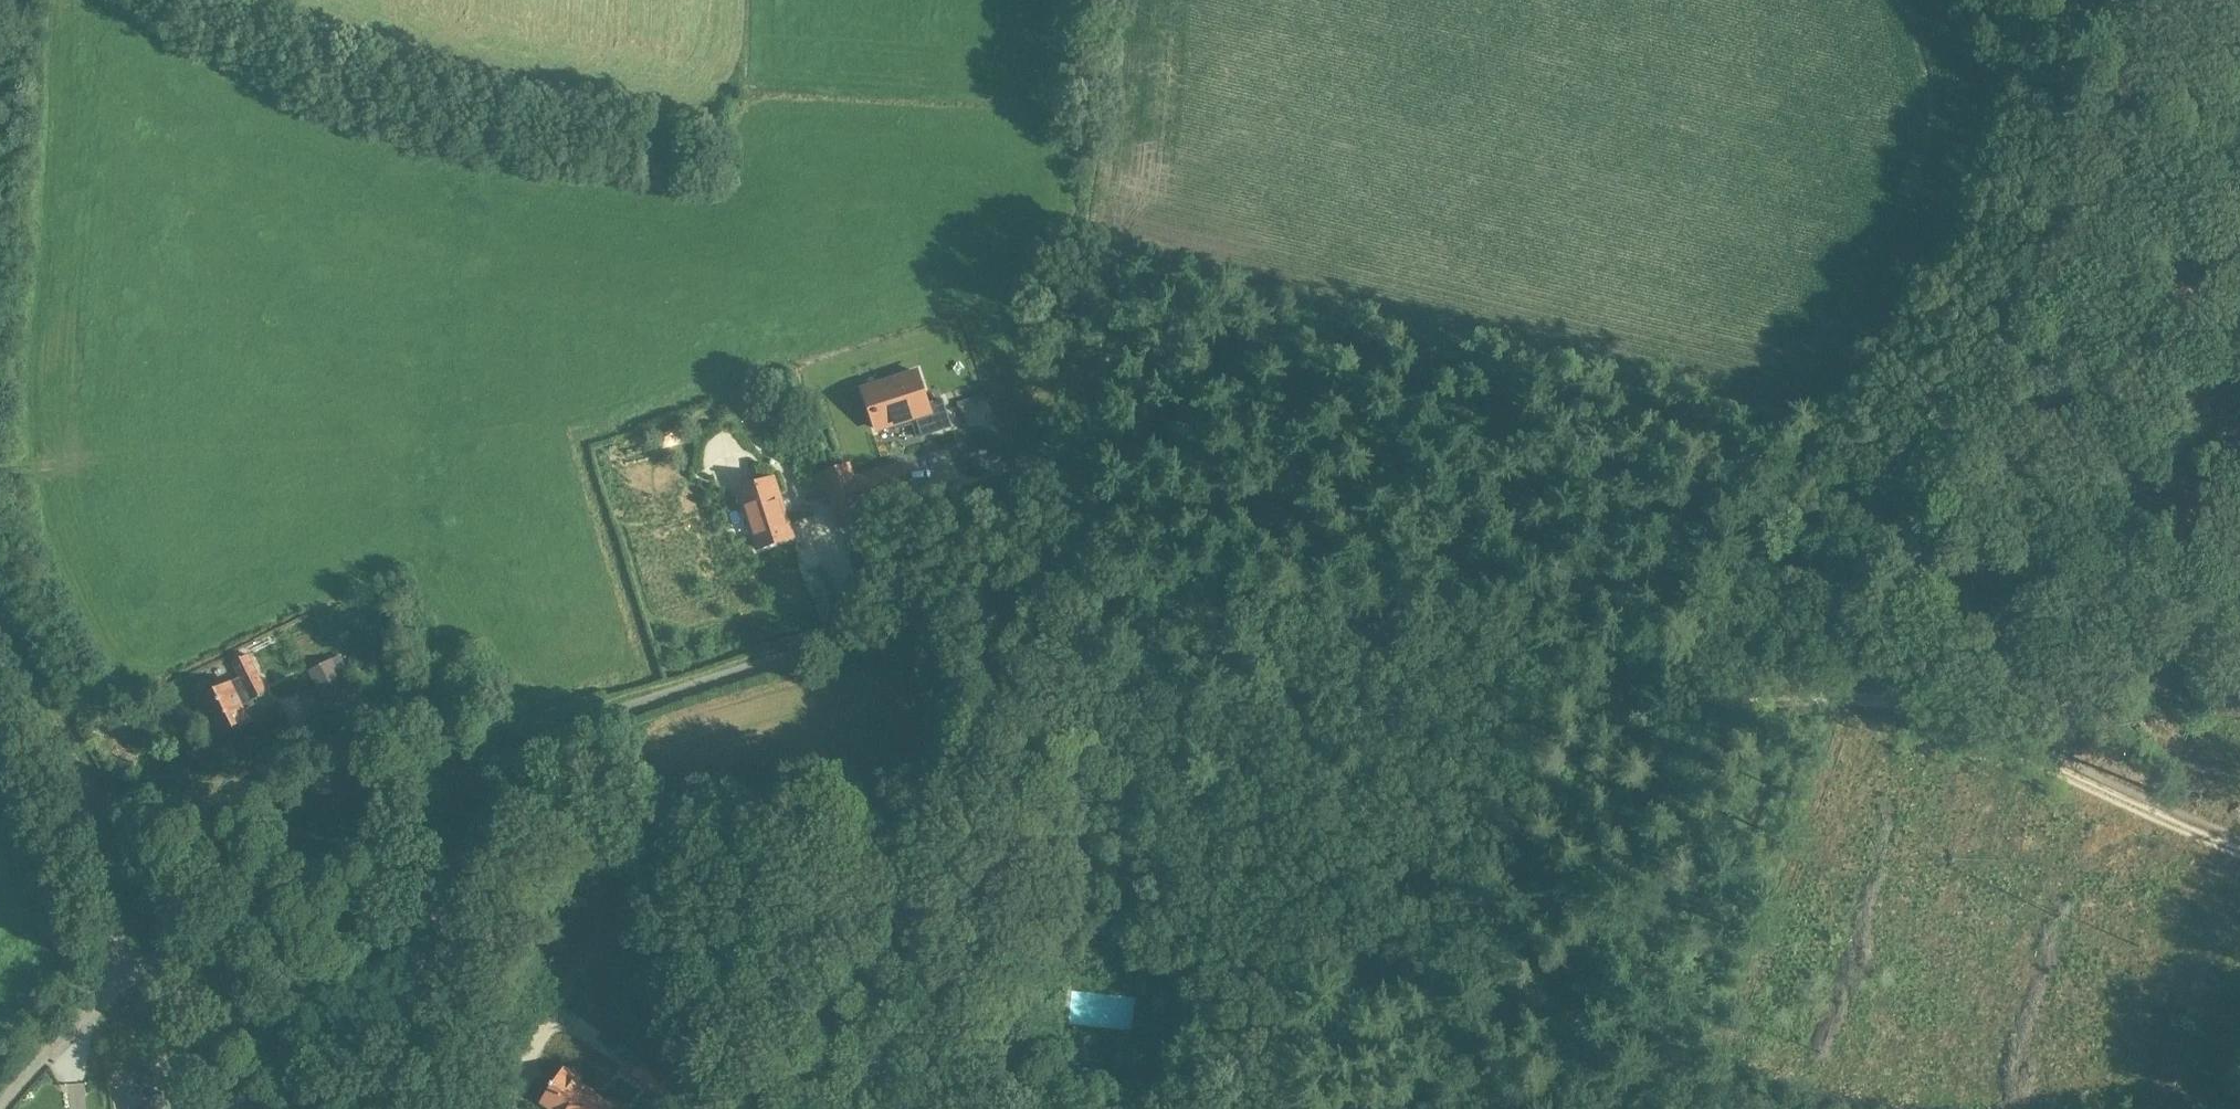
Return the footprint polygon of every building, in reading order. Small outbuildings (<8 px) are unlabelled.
[(951,428),(943,402),(928,407),(917,374),(865,391),(878,431),(896,425),(898,429),(914,424),(919,438),(951,428)] [(757,548),(792,537),(773,478),(738,490),(757,548)] [(341,655),(307,671),(325,708),(358,692),(341,655)] [(256,670),(228,684),(200,698),(218,734),(246,720),(239,705),(267,691),(256,670)] [(24,1091),(44,1108),(61,1108),(85,1082),(56,1056),(24,1091)] [(613,1102),(610,1106),(577,1083),(580,1079),(565,1069),(541,1103),(550,1108),(623,1108),(613,1102)] [(129,1107),(130,1108),(170,1108),(166,1096),(129,1107)]
